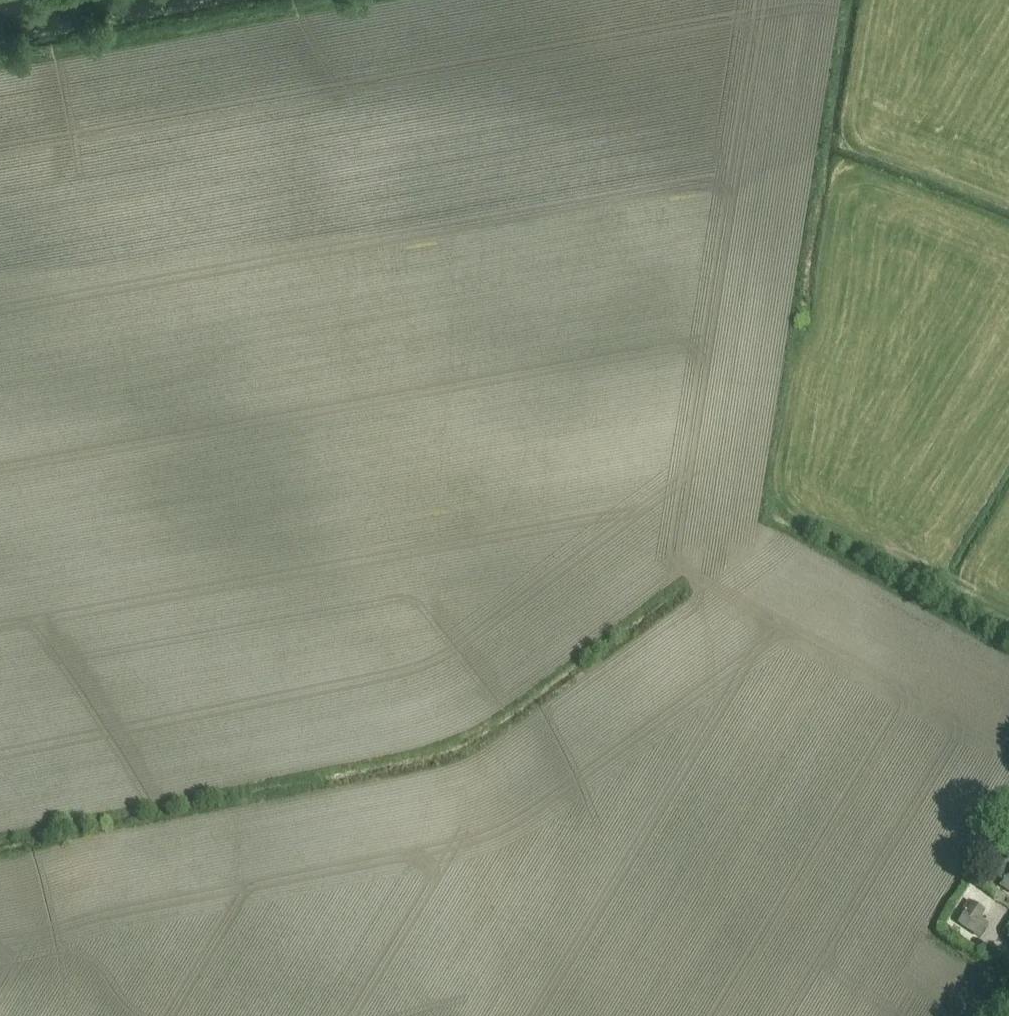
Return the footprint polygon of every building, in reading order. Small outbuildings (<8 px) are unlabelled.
[(1001,887),(1008,892),(1008,875),(1001,887)] [(966,912),(958,924),(980,938),(988,925),(980,920),(984,912),(968,902),(963,910),(966,912)]
